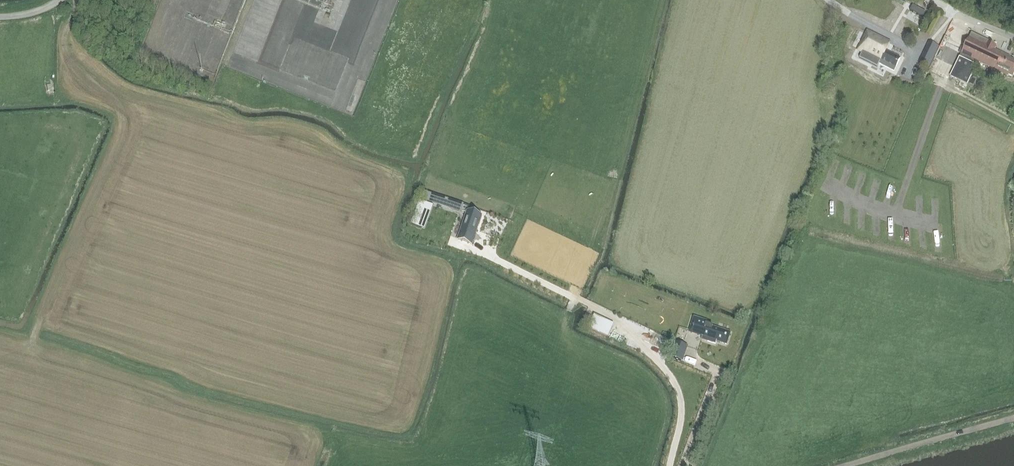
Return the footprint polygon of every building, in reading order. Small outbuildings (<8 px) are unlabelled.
[(915,6),(912,12),(922,18),(925,13),(915,6)] [(884,15),(877,26),(887,33),(895,22),(884,15)] [(859,58),(877,67),(879,63),(894,71),(900,59),(885,51),(889,43),(867,32),(858,50),(862,52),(859,58)] [(950,76),(960,81),(958,85),(965,89),(967,84),(978,62),(1007,76),(1008,75),(1012,77),(1013,74),(1013,61),(1009,59),(1010,57),(994,50),(996,47),(988,43),(988,41),(971,33),(950,76)] [(930,43),(926,52),(934,56),(939,47),(930,43)] [(433,195),(431,202),(459,211),(461,204),(433,194),(433,195)] [(433,205),(420,201),(412,224),(424,228),(433,205)] [(463,226),(458,239),(472,244),(471,245),(472,245),(482,216),(481,215),(481,217),(477,216),(478,213),(472,210),(471,213),(467,212),(465,219),(463,226)] [(607,337),(612,327),(592,317),(587,328),(607,337)] [(689,331),(689,332),(702,337),(708,338),(707,341),(715,344),(716,341),(726,344),(730,333),(706,325),(707,321),(693,317),(689,331)] [(686,346),(674,342),(669,357),(681,361),(686,346)]
